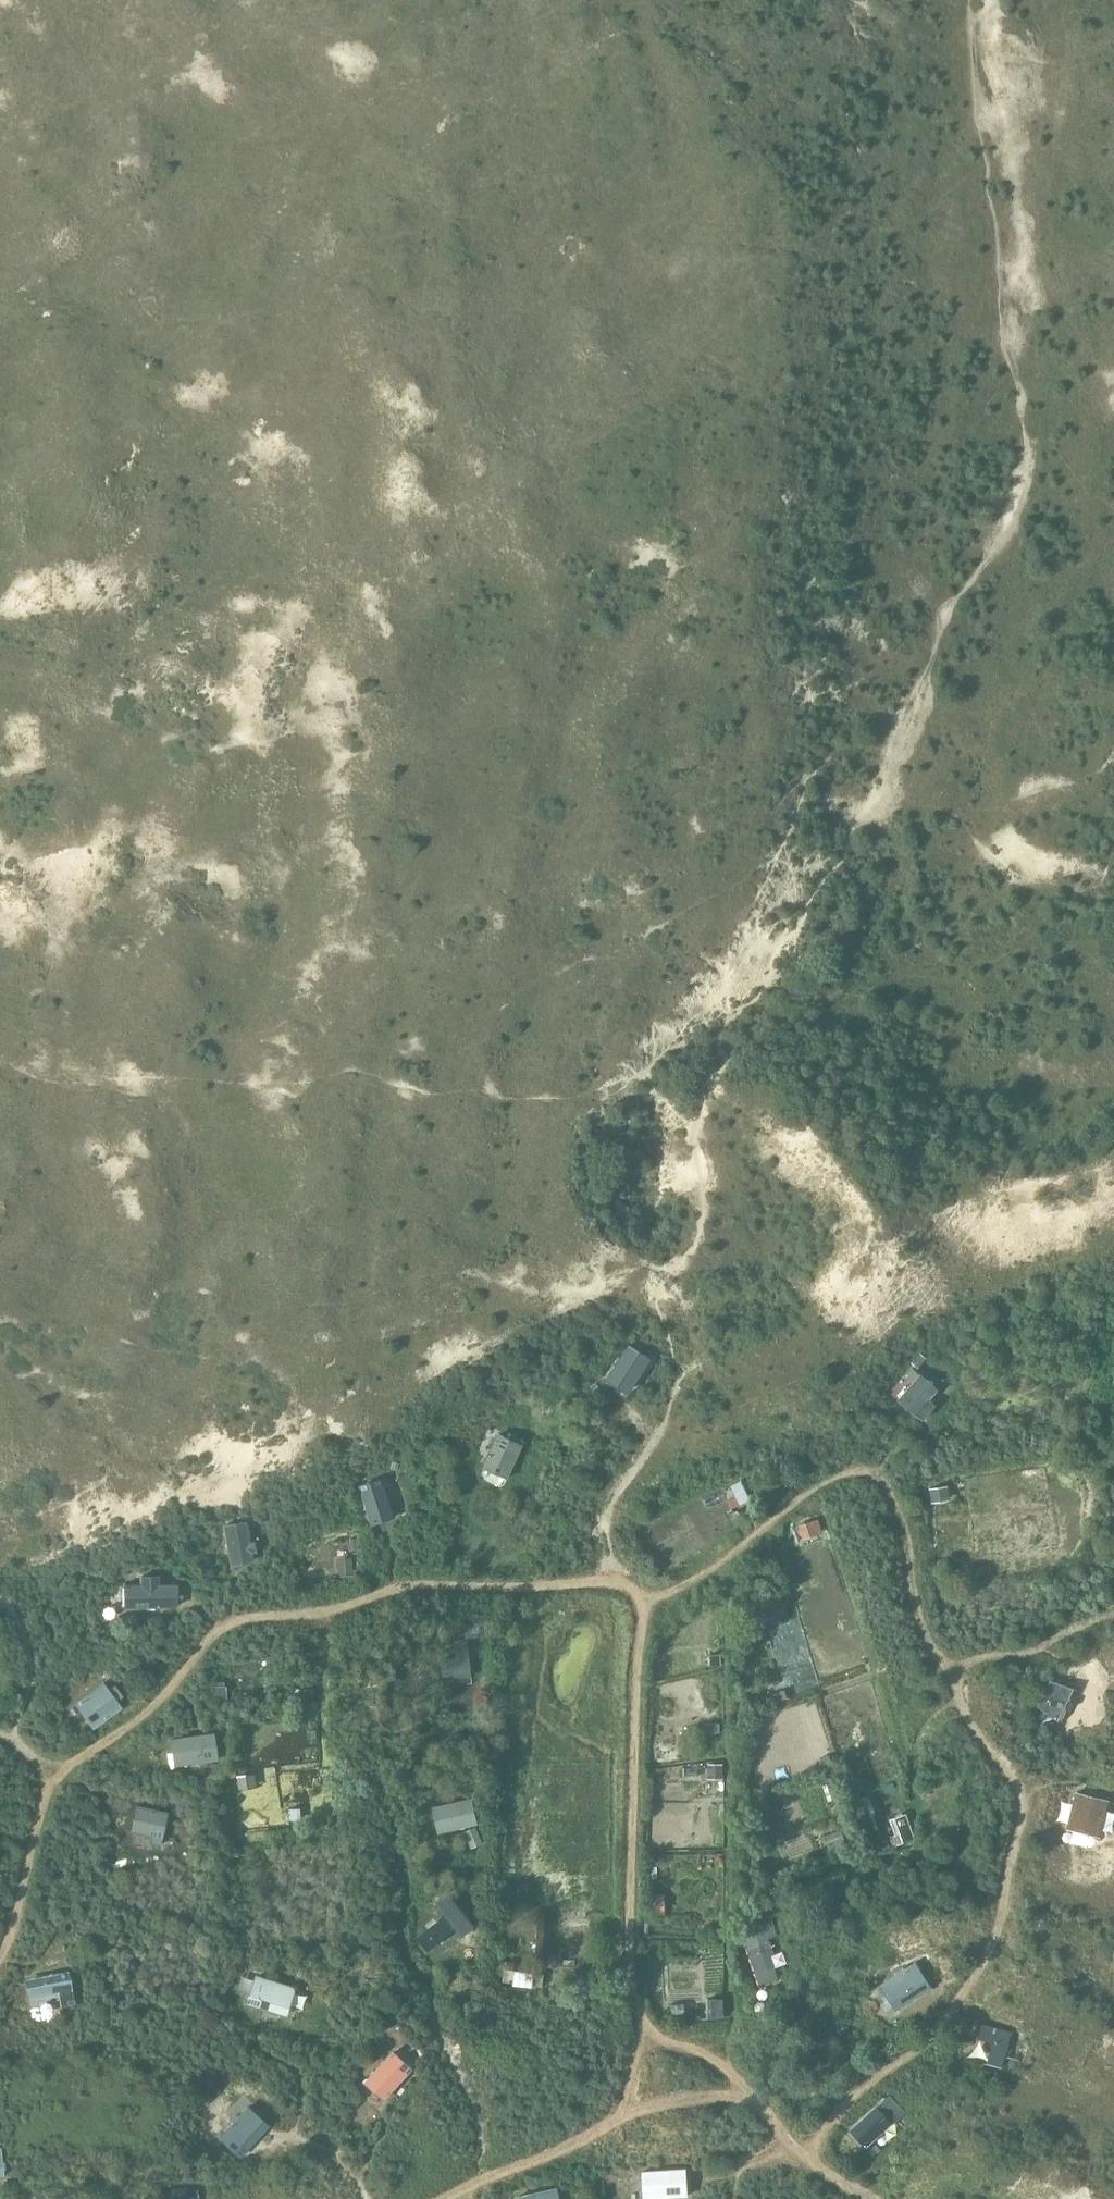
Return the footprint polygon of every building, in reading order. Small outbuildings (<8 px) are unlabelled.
[(642,1383),(658,1360),(646,1352),(637,1366),(622,1356),(607,1379),(622,1389),(632,1391),(639,1381),(642,1383)] [(919,1354),(912,1363),(918,1369),(926,1360),(919,1354)] [(930,1401),(939,1390),(912,1369),(906,1376),(913,1382),(898,1400),(923,1422),(936,1406),(930,1401)] [(482,1470),(508,1481),(524,1445),(498,1435),(482,1470)] [(359,1486),(371,1526),(395,1519),(382,1478),(359,1486)] [(945,1488),(928,1490),(930,1502),(947,1499),(945,1488)] [(245,1523),(223,1527),(230,1565),(251,1561),(245,1523)] [(811,1523),(798,1527),(802,1540),(815,1536),(811,1523)] [(352,1559),(339,1560),(340,1575),(353,1574),(352,1559)] [(120,1586),(121,1608),(175,1607),(175,1585),(159,1585),(158,1585),(158,1578),(138,1578),(138,1586),(120,1586)] [(483,1623),(464,1625),(466,1640),(484,1638),(483,1623)] [(455,1658),(441,1660),(444,1687),(452,1687),(451,1680),(471,1678),(472,1678),(467,1640),(454,1641),(455,1658)] [(1074,1690),(1051,1682),(1044,1695),(1038,1708),(1058,1722),(1064,1709),(1070,1712),(1073,1704),(1068,1702),(1074,1690)] [(103,1687),(77,1706),(93,1728),(119,1709),(114,1702),(107,1692),(103,1687)] [(110,1689),(107,1692),(114,1702),(121,1697),(114,1687),(110,1689)] [(225,1687),(212,1688),(213,1702),(226,1701),(225,1687)] [(314,1689),(300,1689),(300,1705),(314,1704),(314,1689)] [(718,1725),(706,1725),(706,1734),(719,1733),(718,1725)] [(213,1734),(169,1740),(173,1767),(217,1761),(213,1734)] [(708,1765),(708,1779),(721,1779),(721,1766),(708,1765)] [(255,1775),(238,1777),(240,1789),(257,1787),(255,1775)] [(1067,1831),(1100,1838),(1109,1802),(1076,1794),(1067,1831)] [(432,1807),(438,1834),(478,1826),(473,1799),(432,1807)] [(151,1844),(160,1846),(167,1812),(135,1806),(130,1832),(152,1837),(151,1844)] [(894,1838),(896,1845),(914,1839),(912,1836),(916,1835),(911,1820),(908,1821),(906,1815),(891,1819),(897,1837),(894,1838)] [(841,1830),(824,1837),(829,1849),(846,1843),(841,1830)] [(443,1916),(416,1937),(427,1951),(454,1929),(461,1938),(474,1927),(447,1894),(434,1905),(443,1916)] [(652,1896),(651,1912),(664,1913),(664,1896),(652,1896)] [(765,1921),(745,1928),(741,1930),(759,1985),(778,1979),(771,1957),(777,1956),(770,1937),(778,1935),(772,1918),(765,1921)] [(897,1977),(884,1985),(895,2001),(907,1993),(912,2001),(932,1989),(916,1964),(904,1972),(903,1970),(895,1975),(897,1977)] [(513,1984),(537,1988),(539,1974),(515,1971),(513,1984)] [(24,1981),(28,2001),(58,1995),(60,2007),(74,2004),(68,1972),(24,1981)] [(296,1989),(257,1977),(248,2004),(287,2016),(296,1989)] [(724,1999),(707,2000),(707,2018),(724,2018),(724,1999)] [(982,2024),(978,2038),(993,2043),(987,2063),(1002,2067),(1012,2033),(982,2024)] [(365,2083),(366,2084),(363,2088),(380,2103),(384,2099),(385,2100),(413,2068),(393,2051),(365,2083)] [(877,2107),(877,2108),(850,2131),(866,2148),(893,2124),(892,2123),(896,2119),(897,2120),(901,2117),(900,2117),(905,2112),(899,2105),(896,2107),(888,2099),(885,2102),(884,2101),(883,2102),(878,2108),(877,2107)] [(239,2158),(255,2141),(249,2135),(262,2121),(247,2108),(219,2140),(239,2158)] [(642,2172),(643,2198),(673,2198),(688,2198),(686,2169),(642,2172)] [(168,2188),(168,2198),(198,2198),(198,2188),(168,2188)] [(514,2198),(560,2198),(558,2189),(514,2198)]
